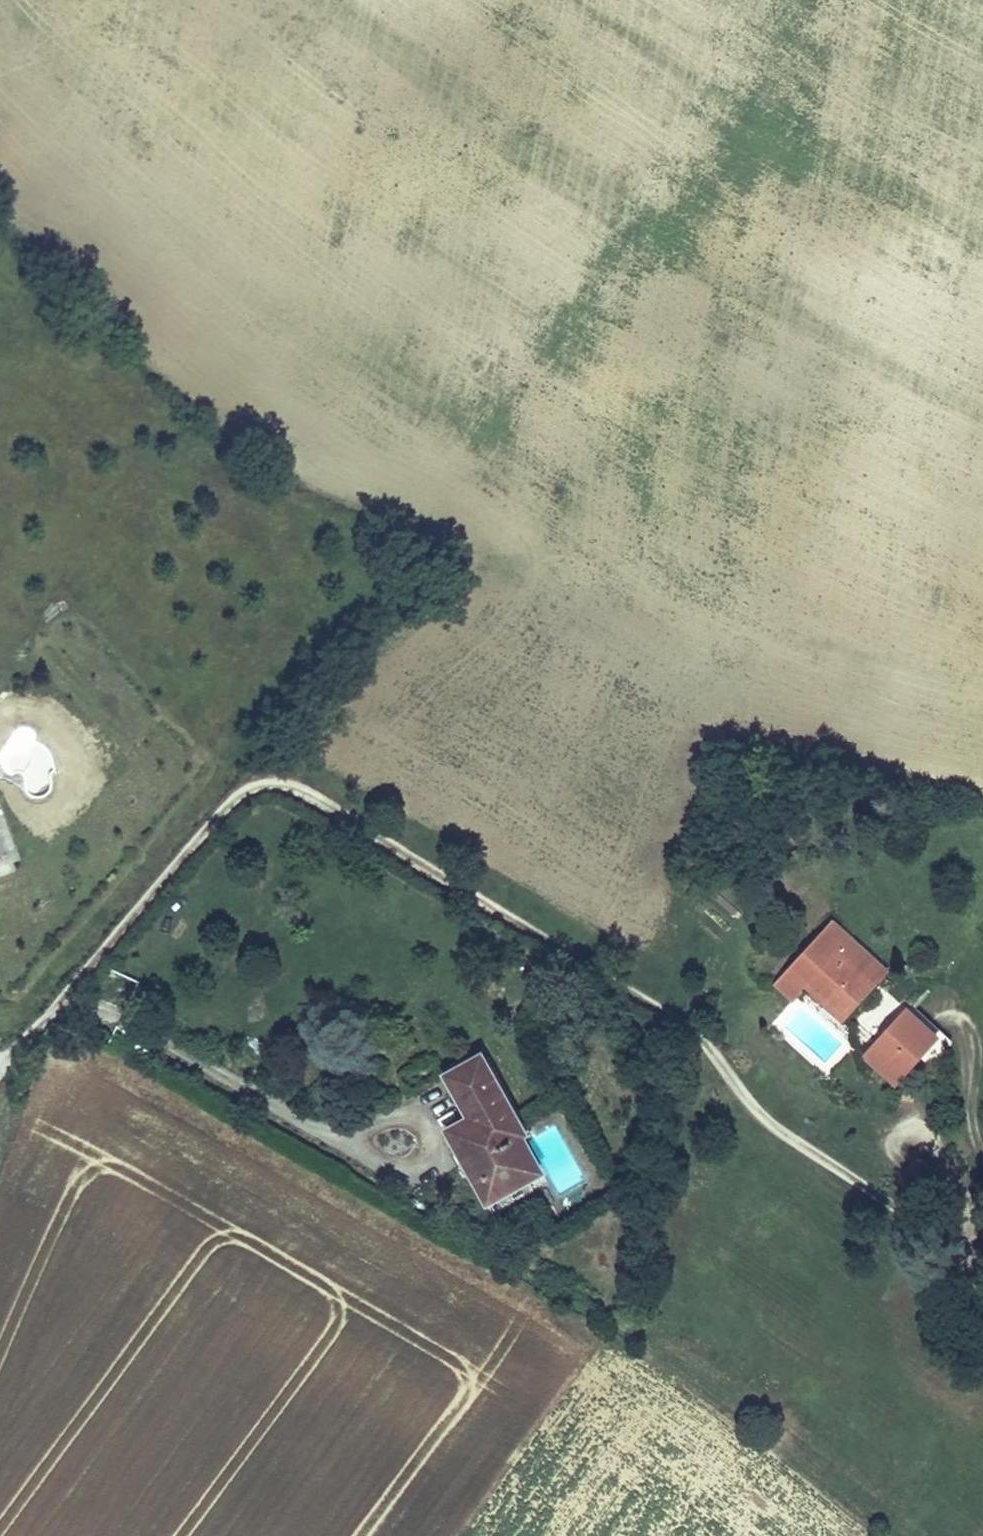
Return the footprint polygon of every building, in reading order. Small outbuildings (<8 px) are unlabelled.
[(877,947),(841,912),(765,989),(784,1008),(803,989),(841,1026),(881,985),(860,964),(877,947)] [(898,968),(877,947),(860,964),(881,985),(898,968)] [(899,1029),(879,1053),(902,1073),(923,1049),(899,1029)] [(902,1073),(879,1053),(868,1065),(892,1085),(902,1073)] [(528,1146),(484,1068),(449,1088),(472,1130),(449,1143),(488,1213),(527,1191),(508,1157),(524,1149),(528,1146)] [(524,1149),(508,1157),(527,1191),(543,1183),(524,1149)]
